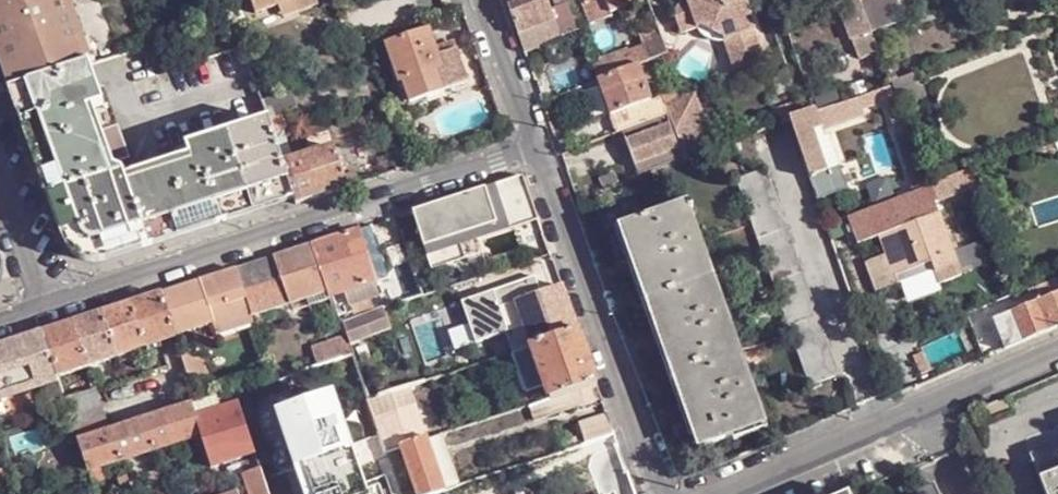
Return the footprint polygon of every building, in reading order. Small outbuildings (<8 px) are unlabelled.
[(73,0),(0,0),(0,64),(10,92),(12,91),(90,65),(95,63),(73,0)] [(257,14),(281,6),(297,0),(252,0),(257,14)] [(301,10),(297,0),(281,6),(284,16),(301,10)] [(301,10),(319,3),(318,0),(297,0),(301,10)] [(520,35),(525,50),(582,28),(581,27),(574,7),(571,1),(556,6),(554,0),(508,0),(520,35)] [(630,5),(628,0),(613,0),(617,10),(630,5)] [(674,14),(680,32),(701,25),(723,37),(735,71),(766,61),(744,0),(681,0),(674,14)] [(836,3),(838,3),(850,36),(852,36),(859,55),(876,49),(870,32),(868,27),(862,9),(858,0),(835,0),(836,3)] [(862,9),(868,27),(880,23),(875,9),(899,0),(858,0),(862,9)] [(660,25),(640,33),(650,60),(670,53),(660,25)] [(432,27),(387,44),(400,81),(403,80),(411,101),(470,81),(458,48),(441,54),(432,27)] [(637,65),(650,60),(640,33),(639,29),(631,33),(632,37),(623,41),(627,50),(594,62),(600,79),(637,65)] [(64,212),(54,216),(64,244),(72,253),(82,260),(94,262),(106,260),(108,258),(105,251),(250,202),(253,210),(268,206),(296,196),(284,163),(273,133),(268,119),(252,124),(174,150),(179,166),(115,188),(107,166),(88,111),(105,106),(98,90),(90,65),(12,91),(20,115),(23,124),(32,121),(64,212)] [(651,100),(637,65),(600,79),(598,80),(612,116),(651,100)] [(888,81),(889,84),(894,96),(922,85),(917,70),(888,81)] [(878,88),(884,103),(894,135),(906,131),(894,96),(889,84),(878,88)] [(88,111),(107,166),(130,158),(107,87),(98,90),(105,106),(88,111)] [(878,88),(839,103),(844,118),(884,103),(878,88)] [(12,91),(10,92),(54,216),(64,212),(32,121),(23,124),(20,115),(12,91)] [(298,108),(292,92),(261,102),(268,119),(273,133),(285,129),(280,114),(298,108)] [(669,112),(685,157),(716,145),(696,93),(666,104),(669,112)] [(654,117),(669,112),(666,104),(665,101),(650,107),(654,117)] [(803,112),(790,118),(810,176),(826,169),(814,130),(807,112),(806,109),(802,111),(803,112)] [(807,112),(814,130),(822,127),(815,109),(807,112)] [(654,117),(621,129),(637,176),(685,157),(669,112),(654,117)] [(912,189),(920,186),(925,184),(909,141),(897,147),(912,189)] [(296,196),(299,203),(349,187),(334,145),(284,163),(296,196)] [(927,203),(977,183),(971,167),(925,184),(920,186),(927,203)] [(766,168),(735,178),(809,384),(838,373),(766,168)] [(838,169),(811,179),(818,200),(847,189),(838,169)] [(523,174),(496,182),(505,211),(533,201),(523,174)] [(496,182),(486,186),(498,221),(459,234),(463,245),(454,261),(484,251),(479,235),(510,225),(496,182)] [(498,221),(486,186),(462,194),(413,210),(433,268),(454,261),(463,245),(459,234),(498,221)] [(687,203),(622,226),(633,257),(637,269),(658,328),(663,341),(700,446),(734,433),(733,432),(764,422),(687,203)] [(878,233),(885,253),(893,273),(931,258),(935,269),(956,261),(936,210),(878,233)] [(376,223),(359,228),(376,280),(393,275),(376,223)] [(352,230),(314,243),(329,289),(330,294),(333,294),(346,289),(350,303),(379,293),(374,281),(376,280),(359,228),(352,230)] [(314,243),(277,255),(290,301),(308,296),(310,304),(334,296),(333,294),(330,294),(329,289),(314,243)] [(877,290),(897,282),(893,273),(885,253),(865,261),(877,290)] [(239,267),(254,313),(290,301),(277,255),(265,259),(239,267)] [(893,273),(897,282),(925,272),(930,283),(960,271),(956,261),(935,269),(931,258),(893,273)] [(178,287),(161,293),(175,336),(212,323),(215,333),(256,320),(254,313),(239,267),(213,276),(214,279),(204,283),(203,279),(178,287)] [(549,339),(578,329),(562,284),(541,292),(536,275),(462,301),(476,343),(506,333),(512,352),(516,350),(549,339)] [(1057,325),(1057,289),(1007,311),(997,315),(1007,335),(995,340),(996,345),(998,350),(1057,325)] [(161,293),(147,297),(162,342),(176,337),(175,336),(161,293)] [(147,297),(133,302),(146,347),(161,342),(162,342),(147,297)] [(133,302),(105,311),(117,356),(146,347),(133,302)] [(343,322),(347,335),(350,343),(391,327),(384,307),(343,322)] [(75,321),(89,366),(116,357),(117,356),(105,311),(89,316),(75,321)] [(44,331),(48,341),(59,376),(89,366),(75,321),(44,331)] [(578,329),(549,339),(516,350),(531,393),(547,387),(550,397),(575,388),(597,381),(578,329)] [(44,331),(35,335),(48,341),(44,331)] [(59,376),(48,341),(35,335),(4,344),(0,346),(0,396),(59,376)] [(312,347),(319,365),(343,357),(354,354),(350,343),(347,335),(312,347)] [(197,350),(182,354),(194,394),(204,391),(210,389),(197,350)] [(388,450),(405,445),(426,437),(409,385),(370,398),(388,450)] [(97,388),(66,398),(71,412),(102,402),(98,388),(97,388)] [(581,403),(575,388),(550,397),(528,403),(533,418),(581,403)] [(194,394),(197,403),(198,404),(207,401),(204,391),(194,394)] [(197,403),(192,405),(201,434),(212,467),(255,453),(234,392),(207,401),(198,404),(197,403)] [(365,492),(333,393),(277,412),(294,467),(302,464),(312,493),(366,493),(365,492)] [(76,427),(107,417),(102,402),(71,412),(76,427)] [(185,407),(195,436),(201,434),(192,405),(185,407)] [(149,428),(156,449),(189,439),(195,436),(185,407),(150,418),(153,426),(149,428)] [(612,425),(609,413),(584,422),(591,441),(615,433),(612,425)] [(76,427),(80,441),(111,430),(107,417),(76,427)] [(116,439),(123,459),(156,449),(149,428),(153,426),(150,418),(134,423),(135,432),(116,439)] [(80,441),(89,471),(123,459),(116,439),(135,432),(134,423),(111,430),(80,441)] [(439,433),(426,437),(443,488),(457,484),(439,433)] [(422,493),(425,493),(436,490),(443,488),(426,437),(405,445),(422,493)] [(1039,481),(1057,473),(1057,460),(1035,469),(1039,481)] [(302,464),(294,467),(302,493),(312,493),(302,464)] [(145,475),(149,486),(156,484),(166,481),(164,474),(163,470),(145,475)] [(190,493),(195,493),(207,490),(206,488),(199,470),(185,475),(190,493)] [(251,493),(268,493),(260,470),(245,475),(251,493)] [(1039,481),(1044,493),(1057,493),(1057,473),(1039,481)] [(934,483),(918,489),(920,493),(939,493),(934,483)] [(146,493),(159,493),(156,484),(149,486),(144,488),(146,493)]
